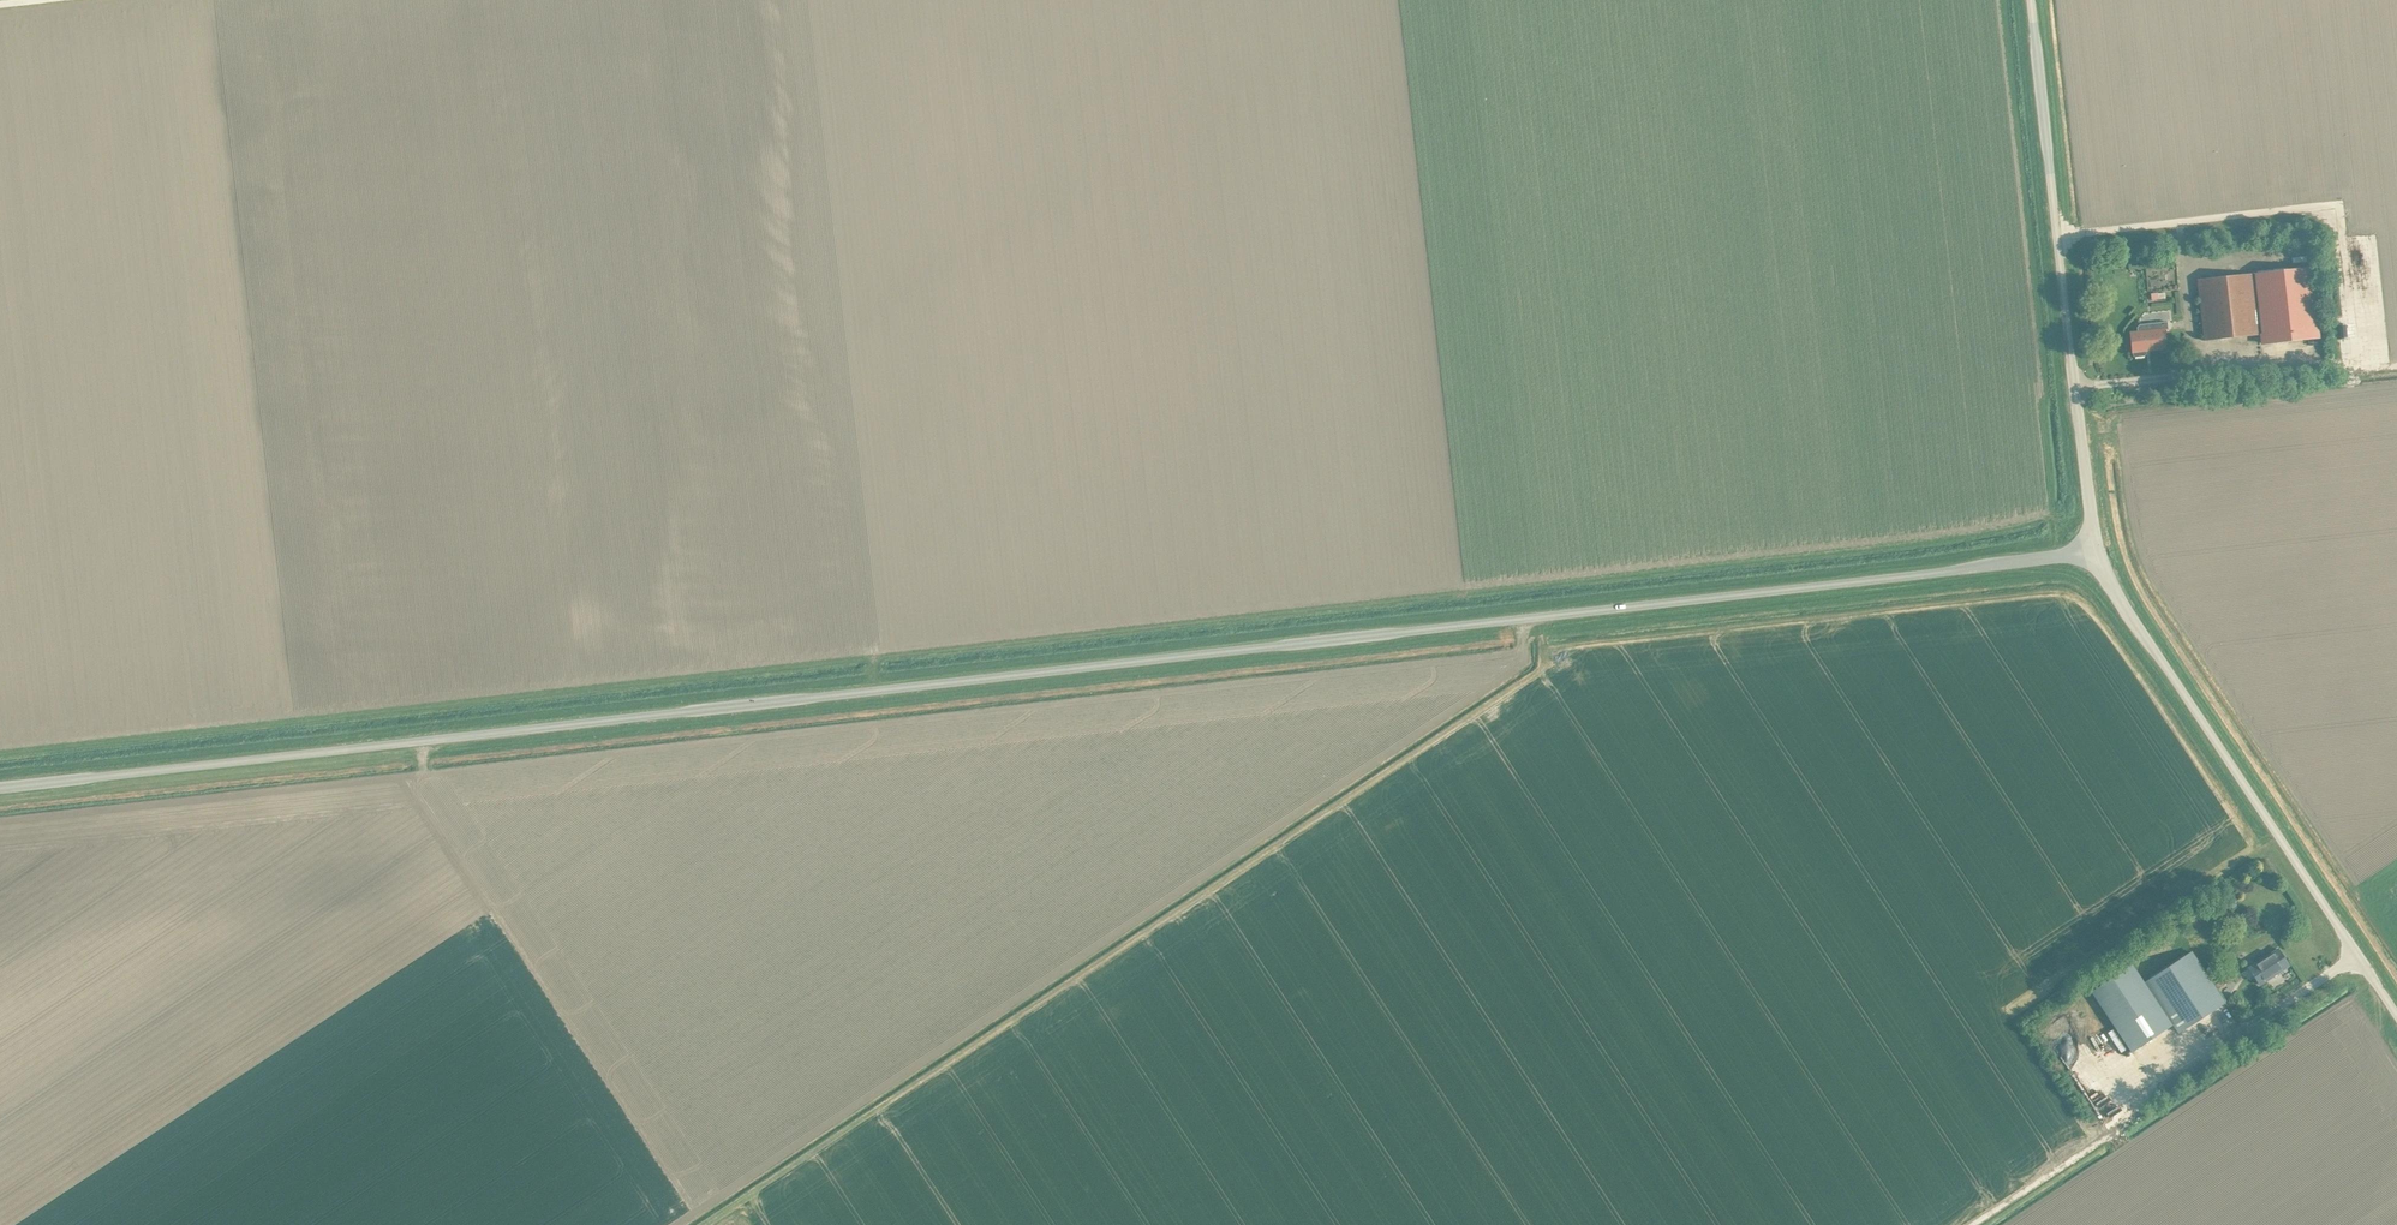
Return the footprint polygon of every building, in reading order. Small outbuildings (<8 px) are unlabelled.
[(2261,334),(2262,344),(2317,337),(2309,267),(2255,274),(2261,334)] [(2261,334),(2255,274),(2197,280),(2204,340),(2261,334)] [(2131,353),(2166,349),(2164,329),(2154,330),(2154,324),(2144,326),(2144,331),(2129,333),(2131,353)] [(2258,985),(2288,966),(2277,949),(2247,968),(2258,985)] [(2191,952),(2143,983),(2171,1025),(2172,1024),(2177,1033),(2224,1002),(2215,989),(2211,982),(2191,952)] [(2171,1025),(2143,983),(2131,965),(2090,991),(2130,1052),(2171,1025)] [(2221,975),(2211,982),(2215,989),(2226,982),(2221,975)]
